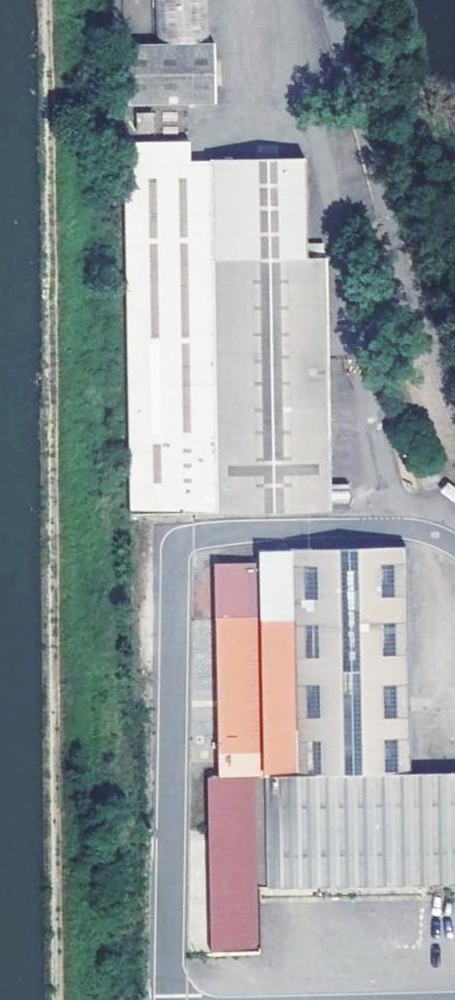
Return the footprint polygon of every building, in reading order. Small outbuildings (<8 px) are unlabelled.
[(215,43),(214,0),(153,0),(155,45),(215,43)] [(215,43),(155,45),(123,45),(125,106),(217,103),(215,43)] [(136,112),(136,133),(153,133),(154,112),(136,112)] [(215,511),(330,509),(329,500),(324,256),(305,257),(303,157),(188,159),(188,139),(123,141),(125,235),(131,513),(215,511)] [(349,502),(349,483),(330,484),(331,503),(349,502)] [(287,545),(262,544),(262,563),(254,563),(222,564),(223,617),(288,614),(287,545)] [(287,545),(288,614),(291,774),(333,774),(409,773),(406,545),(287,545)] [(291,774),(288,614),(223,617),(224,701),(225,775),(248,775),(291,774)] [(429,773),(432,889),(454,889),(454,772),(429,773)] [(432,889),(429,773),(409,773),(333,774),(334,890),(383,890),(432,889)] [(291,774),(248,775),(251,892),(334,890),(333,774),(291,774)] [(251,892),(248,775),(225,775),(213,776),(214,905),(214,936),(252,936),(251,892)]
